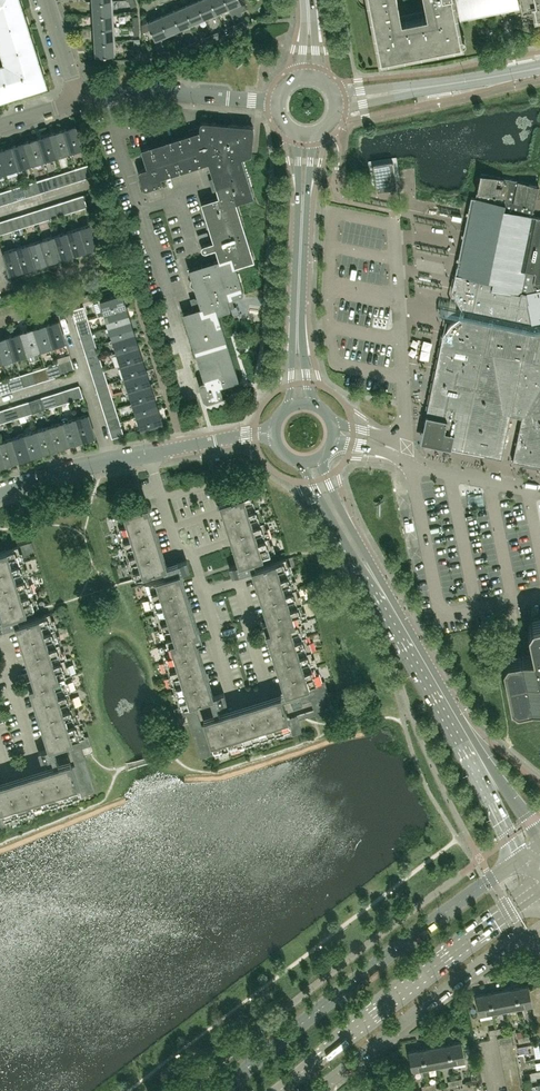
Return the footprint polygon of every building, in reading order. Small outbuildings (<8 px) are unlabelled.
[(31,33),(29,26),(21,0),(0,0),(0,30),(10,61),(18,58),(19,62),(0,68),(0,98),(47,83),(35,45),(31,33)] [(211,0),(199,0),(197,1),(204,18),(216,13),(211,0)] [(225,0),(211,0),(216,13),(228,7),(229,7),(225,0)] [(233,18),(242,14),(241,12),(246,10),(243,1),(241,1),(240,0),(225,0),(229,7),(228,7),(233,18)] [(380,58),(380,59),(380,60),(381,60),(382,60),(382,61),(383,61),(384,61),(385,61),(386,60),(387,60),(387,59),(387,58),(388,58),(388,57),(388,56),(394,55),(462,42),(463,42),(463,41),(464,41),(464,40),(465,40),(465,39),(465,38),(465,37),(465,36),(464,36),(464,35),(464,34),(463,34),(462,34),(461,34),(459,27),(456,12),(518,0),(424,0),(427,13),(401,18),(398,0),(368,0),(380,58)] [(522,8),(522,9),(523,10),(523,11),(524,11),(524,12),(525,13),(526,14),(527,14),(527,15),(528,15),(529,15),(529,16),(530,16),(531,16),(532,16),(533,16),(534,16),(535,16),(539,15),(539,0),(520,0),(522,8)] [(111,14),(111,1),(92,2),(93,15),(111,14)] [(204,18),(197,1),(185,6),(192,23),(204,18)] [(192,23),(185,6),(172,12),(179,28),(192,23)] [(179,28),(172,12),(160,17),(167,34),(179,28)] [(112,27),(111,14),(93,15),(94,28),(112,27)] [(167,34),(160,17),(148,22),(155,39),(167,34)] [(246,26),(244,21),(236,24),(238,30),(246,26)] [(238,30),(236,24),(228,28),(230,33),(238,30)] [(113,41),(112,27),(94,28),(95,42),(113,41)] [(222,36),(220,31),(212,35),(214,40),(222,36)] [(214,40),(212,35),(203,39),(206,43),(214,40)] [(114,54),(113,41),(95,42),(95,55),(114,54)] [(198,47),(196,42),(187,45),(190,50),(198,47)] [(181,54),(190,50),(187,45),(179,49),(181,54)] [(239,379),(217,312),(234,307),(231,297),(242,294),(243,293),(243,292),(243,291),(235,266),(254,260),(236,203),(254,197),(242,158),(250,155),(251,154),(252,153),(254,129),(254,128),(254,127),(253,127),(253,126),(252,126),(252,125),(251,125),(250,125),(228,123),(228,122),(226,119),(219,119),(218,122),(204,121),(203,121),(201,122),(200,123),(200,125),(188,129),(189,133),(179,136),(141,148),(147,167),(140,169),(140,170),(139,171),(139,173),(143,187),(144,188),(144,189),(146,189),(160,184),(161,184),(162,183),(162,182),(162,181),(161,177),(208,162),(213,177),(209,179),(214,197),(201,201),(213,240),(204,243),(202,244),(201,246),(201,248),(202,250),(204,250),(206,250),(215,247),(219,259),(189,269),(198,298),(194,300),(196,308),(183,313),(199,364),(204,380),(201,382),(200,382),(199,383),(199,385),(203,398),(204,399),(205,400),(207,400),(220,395),(221,395),(221,394),(222,394),(222,393),(222,392),(220,386),(239,379)] [(82,148),(75,125),(62,129),(70,152),(71,155),(73,154),(72,151),(77,149),(77,150),(82,148)] [(70,152),(62,129),(50,133),(57,156),(58,156),(58,155),(64,153),(64,154),(70,152)] [(57,156),(50,133),(37,138),(44,160),(45,163),(48,162),(47,159),(51,157),(52,158),(57,156)] [(44,160),(37,138),(24,142),(31,164),(32,167),(35,166),(34,163),(38,162),(39,162),(44,160)] [(31,164),(24,142),(11,146),(19,168),(20,171),(22,170),(21,167),(26,166),(31,164)] [(11,146),(0,149),(0,153),(6,172),(7,172),(13,169),(14,170),(19,168),(11,146)] [(396,181),(394,167),(394,165),(393,162),(373,165),(373,168),(374,176),(377,191),(390,189),(393,189),(397,188),(396,181)] [(90,171),(88,165),(75,169),(79,180),(91,176),(90,171)] [(79,180),(75,169),(62,173),(66,184),(79,180)] [(66,184),(62,173),(50,177),(53,188),(66,184)] [(538,185),(480,173),(475,197),(475,198),(505,204),(504,210),(532,215),(534,205),(532,205),(534,198),(536,199),(538,185)] [(53,188),(50,177),(37,181),(40,192),(53,188)] [(40,192),(37,181),(24,185),(28,196),(40,192)] [(28,196),(24,185),(11,189),(15,200),(28,196)] [(11,189),(0,192),(0,198),(2,204),(15,200),(11,189)] [(87,207),(83,195),(71,199),(74,211),(87,207)] [(532,215),(504,210),(505,204),(475,198),(475,197),(471,196),(470,201),(452,289),(453,289),(453,288),(455,289),(455,291),(454,294),(455,296),(455,298),(456,300),(457,302),(459,304),(461,306),(459,313),(458,319),(455,320),(453,321),(451,322),(450,324),(448,326),(447,328),(447,330),(446,333),(444,332),(444,331),(443,331),(423,428),(424,428),(424,427),(427,428),(427,431),(428,433),(429,435),(430,437),(432,439),(434,440),(436,441),(439,442),(438,444),(437,444),(437,445),(502,458),(510,415),(521,417),(512,461),(539,466),(539,217),(532,215)] [(74,211),(71,199),(58,203),(62,215),(74,211)] [(62,215),(58,203),(45,207),(49,219),(62,215)] [(49,219),(45,207),(32,211),(36,223),(49,219)] [(36,223),(32,211),(20,215),(23,227),(36,223)] [(23,227),(20,215),(7,219),(11,231),(23,227)] [(7,219),(0,221),(0,234),(11,231),(7,219)] [(100,246),(93,223),(80,227),(87,250),(96,247),(97,249),(100,248),(99,246),(100,246)] [(87,250),(80,227),(67,231),(74,254),(83,251),(84,253),(87,252),(86,250),(87,250)] [(74,254),(67,231),(54,235),(61,258),(70,255),(71,257),(74,256),(73,254),(74,254)] [(61,258),(54,235),(41,239),(48,262),(58,259),(59,261),(61,260),(61,258)] [(48,262),(41,239),(29,243),(36,266),(45,263),(46,265),(49,265),(48,262)] [(36,266),(29,243),(16,248),(23,270),(32,267),(33,269),(36,268),(35,266),(36,266)] [(23,270),(16,248),(3,252),(10,274),(19,271),(20,274),(24,272),(23,270)] [(127,307),(123,294),(97,302),(98,305),(101,304),(103,309),(104,314),(127,307)] [(87,319),(83,307),(72,310),(76,323),(87,319)] [(131,320),(127,307),(104,314),(101,315),(102,317),(105,316),(107,322),(108,326),(108,327),(131,320)] [(91,332),(87,319),(76,323),(80,336),(91,332)] [(66,342),(59,320),(45,324),(52,346),(53,346),(60,344),(66,342)] [(135,333),(131,320),(108,327),(108,326),(105,327),(106,330),(109,329),(111,334),(112,339),(112,340),(135,333)] [(52,346),(45,324),(33,328),(40,350),(41,353),(44,352),(43,349),(47,348),(52,346)] [(40,350),(33,328),(20,332),(27,354),(28,357),(31,356),(30,353),(34,352),(40,350)] [(22,356),(27,354),(20,332),(7,336),(14,358),(21,356),(22,356)] [(95,345),(91,332),(80,336),(84,349),(95,345)] [(139,345),(135,333),(112,340),(112,339),(109,340),(110,343),(113,342),(115,347),(116,352),(139,345)] [(7,336),(0,338),(0,357),(2,362),(9,360),(14,358),(7,336)] [(99,358),(95,345),(84,349),(88,361),(99,358)] [(143,358),(139,345),(116,352),(113,353),(114,356),(117,354),(119,359),(120,364),(120,365),(143,358)] [(103,371),(99,358),(88,361),(92,374),(103,371)] [(147,371),(143,358),(120,365),(120,364),(117,365),(118,368),(121,367),(123,372),(123,373),(124,377),(124,378),(147,371)] [(74,371),(71,359),(58,363),(62,375),(74,371)] [(62,375),(58,363),(45,367),(49,379),(62,375)] [(49,379),(45,367),(32,371),(36,383),(49,379)] [(36,383),(32,371),(20,375),(23,387),(36,383)] [(107,383),(103,371),(92,374),(96,387),(107,383)] [(151,384),(147,371),(124,378),(124,377),(121,378),(122,381),(125,380),(127,385),(128,390),(128,391),(151,384)] [(23,387),(20,375),(7,379),(11,391),(23,387)] [(7,379),(0,381),(0,394),(11,391),(7,379)] [(111,396),(107,383),(96,387),(100,400),(111,396)] [(155,396),(151,384),(128,391),(128,390),(125,391),(126,394),(129,393),(131,398),(132,403),(155,396)] [(83,397),(79,385),(66,389),(70,401),(83,397)] [(70,401),(66,389),(53,393),(57,405),(70,401)] [(57,405),(53,393),(41,398),(44,409),(57,405)] [(115,409),(111,396),(100,400),(104,413),(115,409)] [(159,409),(155,396),(132,403),(129,404),(130,406),(133,405),(135,411),(136,416),(159,409)] [(44,409),(41,398),(28,402),(32,413),(44,409)] [(32,413),(28,402),(15,406),(19,417),(32,413)] [(19,417),(15,406),(2,410),(6,421),(19,417)] [(119,422),(115,409),(104,413),(108,425),(119,422)] [(163,422),(159,409),(136,416),(133,416),(134,419),(137,418),(139,423),(139,424),(140,429),(163,422)] [(95,436),(88,414),(75,418),(82,440),(91,437),(92,440),(95,439),(94,436),(95,436)] [(82,440),(75,418),(69,420),(69,419),(67,418),(65,417),(61,419),(62,422),(69,444),(78,441),(79,444),(82,443),(81,440),(82,440)] [(70,447),(69,444),(62,422),(50,426),(57,448),(66,445),(66,448),(70,447)] [(123,435),(119,422),(108,425),(112,438),(123,435)] [(56,448),(57,448),(50,426),(37,430),(44,452),(53,449),(54,452),(57,451),(56,448)] [(41,456),(44,455),(43,452),(44,452),(37,430),(24,434),(31,456),(40,454),(41,456)] [(32,459),(31,456),(24,434),(11,438),(18,460),(27,457),(28,460),(32,459)] [(18,460),(11,438),(0,442),(0,446),(6,464),(15,461),(16,464),(19,463),(18,460)] [(223,502),(242,563),(243,564),(254,560),(274,554),(269,538),(264,523),(259,507),(255,495),(254,492),(244,495),(223,502)] [(143,575),(164,569),(164,568),(144,506),(131,510),(127,512),(114,516),(119,532),(123,547),(128,563),(133,578),(143,575)] [(28,578),(23,563),(18,547),(8,550),(7,550),(0,552),(0,611),(3,619),(7,618),(17,615),(38,608),(33,593),(28,578)] [(276,662),(281,678),(285,693),(286,694),(290,692),(294,705),(311,700),(315,715),(316,718),(324,716),(327,715),(334,712),(328,693),(324,681),(319,682),(314,667),(310,652),(309,649),(305,637),(300,622),(305,620),(302,610),(301,605),(296,590),(291,574),(286,559),(276,562),(256,568),(272,620),(268,621),(263,623),(266,632),(271,647),(276,662)] [(190,570),(187,561),(178,564),(181,572),(190,570)] [(242,573),(239,564),(229,567),(230,569),(232,576),(242,573)] [(183,716),(186,715),(198,712),(195,702),(214,696),(196,638),(201,636),(181,572),(146,583),(165,644),(160,645),(161,649),(175,694),(179,707),(174,708),(177,718),(180,717),(183,716)] [(34,685),(30,687),(49,748),(50,749),(69,743),(71,751),(92,745),(89,735),(83,737),(80,727),(65,677),(70,675),(50,613),(15,624),(34,685)] [(532,622),(528,629),(532,649),(533,654),(512,658),(508,659),(503,665),(512,705),(519,709),(532,707),(539,705),(539,621),(532,622)] [(217,706),(227,702),(224,693),(214,696),(217,706)] [(198,752),(200,759),(214,755),(290,731),(292,736),(302,732),(298,720),(297,716),(290,718),(282,694),(216,715),(204,719),(205,724),(190,729),(198,752)] [(50,749),(49,748),(39,751),(42,760),(52,757),(50,749)] [(5,820),(94,792),(96,792),(94,784),(93,782),(85,757),(59,765),(0,784),(0,827),(7,825),(5,820)] [(530,994),(529,987),(529,985),(515,988),(519,1007),(532,1004),(532,1000),(530,994)] [(529,987),(530,994),(539,992),(539,985),(529,987)] [(519,1007),(515,988),(502,990),(506,1009),(519,1007)] [(506,1009),(502,990),(489,993),(493,1012),(506,1009)] [(530,994),(532,1000),(539,998),(539,992),(530,994)] [(493,1012),(489,993),(475,995),(479,1014),(493,1012)] [(539,1005),(539,998),(532,1000),(532,1004),(533,1006),(539,1005)] [(512,1041),(511,1035),(498,1038),(499,1044),(512,1041)] [(465,1060),(462,1041),(448,1044),(452,1063),(465,1060)] [(513,1048),(512,1041),(499,1044),(500,1050),(513,1048)] [(452,1063),(448,1044),(435,1046),(438,1065),(452,1063)] [(438,1065),(435,1046),(422,1048),(425,1068),(438,1065)] [(425,1068),(422,1048),(408,1051),(412,1070),(425,1068)] [(501,1057),(515,1054),(513,1048),(500,1050),(501,1057)] [(502,1063),(516,1061),(515,1054),(501,1057),(502,1063)] [(517,1067),(516,1061),(502,1063),(504,1069),(517,1067)] [(518,1073),(517,1067),(504,1069),(505,1076),(518,1073)] [(519,1080),(518,1073),(505,1076),(506,1082),(519,1080)] [(521,1086),(519,1080),(506,1082),(507,1089),(521,1086)]
